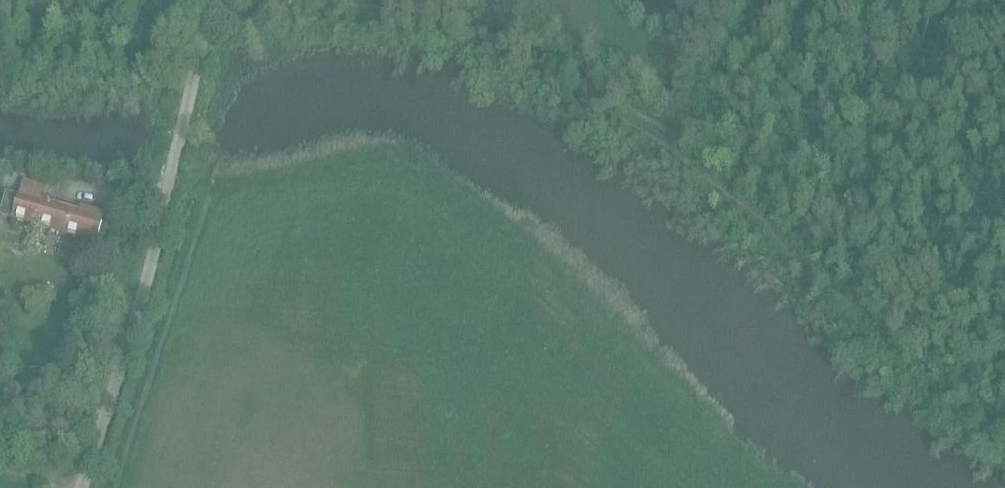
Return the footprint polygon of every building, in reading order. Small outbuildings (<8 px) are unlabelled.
[(96,244),(105,214),(81,208),(79,213),(45,203),(49,189),(23,182),(19,196),(11,194),(4,217),(13,220),(36,226),(36,227),(96,244)]
